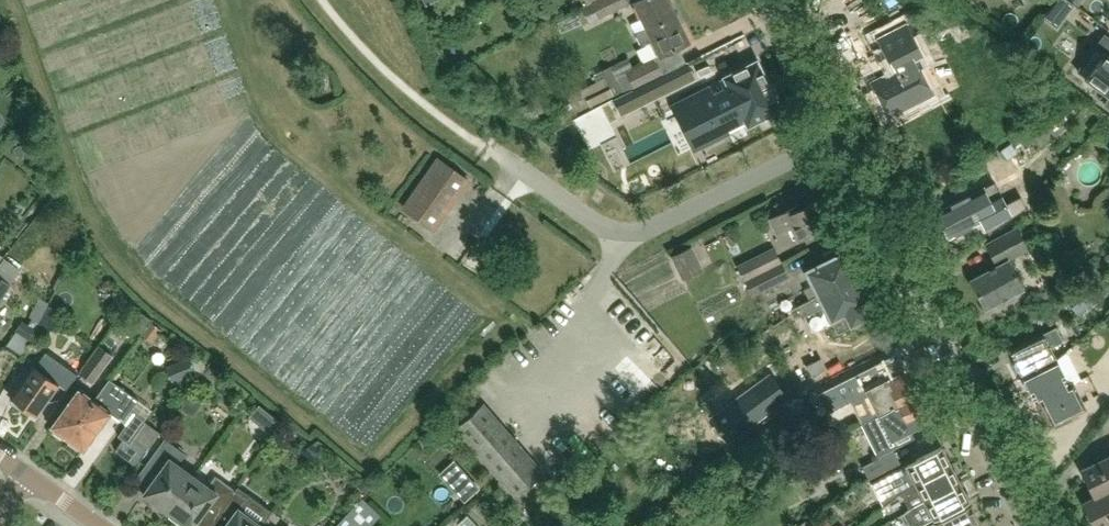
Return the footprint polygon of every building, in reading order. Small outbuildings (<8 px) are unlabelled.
[(626,0),(596,0),(575,10),(582,24),(598,16),(627,2),(626,0)] [(667,0),(635,0),(633,1),(647,27),(647,28),(675,15),(667,0)] [(881,10),(896,5),(894,0),(878,0),(881,10)] [(1055,3),(1068,12),(1074,5),(1068,0),(1057,0),(1055,3)] [(688,41),(675,15),(647,28),(647,27),(635,33),(641,45),(653,40),(660,55),(688,41)] [(934,95),(911,48),(919,44),(908,23),(874,40),(885,61),(888,59),(894,71),(871,83),(888,118),(934,95)] [(1104,35),(1077,71),(1108,95),(1108,39),(1104,35)] [(663,75),(661,72),(655,58),(633,69),(628,58),(610,66),(622,91),(623,93),(633,88),(634,88),(663,75)] [(781,109),(757,60),(706,85),(709,90),(678,105),(699,148),(714,142),(781,109)] [(574,113),(622,91),(610,66),(601,71),(600,70),(592,74),(596,82),(566,96),(574,113)] [(621,116),(664,95),(656,79),(613,100),(621,116)] [(534,101),(519,108),(525,119),(539,112),(534,101)] [(1050,136),(1068,125),(1060,112),(1042,123),(1050,136)] [(431,228),(466,178),(441,160),(406,210),(431,228)] [(988,233),(1001,227),(1029,213),(1019,193),(994,206),(989,195),(973,203),(969,195),(936,212),(949,238),(982,222),(988,233)] [(830,223),(818,200),(805,206),(803,202),(770,218),(777,232),(791,225),(798,239),(830,223)] [(1025,289),(1009,260),(1028,249),(1017,228),(985,245),(997,267),(971,281),(986,309),(1025,289)] [(671,256),(683,279),(702,270),(691,246),(671,256)] [(809,300),(856,277),(844,252),(841,253),(838,247),(823,254),(826,261),(806,271),(813,285),(804,289),(809,300)] [(781,262),(774,248),(738,266),(745,279),(781,262)] [(20,271),(5,259),(0,265),(0,299),(20,271)] [(789,278),(781,262),(745,279),(753,296),(789,278)] [(856,277),(809,300),(798,306),(804,317),(824,307),(831,321),(832,321),(838,333),(868,318),(862,305),(869,302),(856,277)] [(32,309),(29,316),(32,318),(30,323),(37,326),(49,302),(39,297),(32,309)] [(61,312),(48,306),(37,327),(50,334),(61,312)] [(23,320),(7,345),(21,355),(36,328),(23,320)] [(153,324),(144,336),(152,342),(161,330),(153,324)] [(1055,360),(1050,348),(1059,343),(1052,329),(1010,350),(1015,360),(1013,366),(1015,371),(1021,373),(1023,376),(1055,360)] [(824,337),(803,348),(808,358),(829,347),(824,337)] [(854,353),(854,352),(853,352),(850,345),(834,353),(842,364),(852,357),(853,356),(853,355),(854,354),(854,353)] [(92,383),(112,355),(99,346),(79,374),(92,383)] [(197,373),(190,356),(167,366),(173,382),(197,373)] [(1068,385),(1055,360),(1023,376),(1024,379),(1022,384),(1025,389),(1030,391),(1036,403),(1041,400),(1040,400),(1069,386),(1069,385),(1068,385)] [(210,365),(201,377),(209,383),(218,371),(210,365)] [(35,415),(58,384),(34,366),(11,398),(35,415)] [(916,396),(903,371),(892,377),(888,369),(865,381),(869,388),(866,389),(874,404),(859,412),(864,421),(878,414),(916,396)] [(131,410),(138,400),(109,379),(94,401),(67,438),(82,450),(110,412),(123,421),(131,410)] [(715,421),(731,442),(787,401),(772,379),(715,421)] [(1086,409),(1073,383),(1069,385),(1069,386),(1040,400),(1041,400),(1053,424),(1052,425),(1052,426),(1086,409)] [(94,401),(79,390),(51,427),(67,438),(94,401)] [(909,430),(928,420),(916,396),(878,414),(891,439),(893,438),(896,445),(912,437),(909,430)] [(542,473),(482,405),(457,427),(516,495),(542,473)] [(131,410),(123,421),(127,424),(135,414),(131,410)] [(132,440),(146,422),(135,414),(127,424),(118,435),(124,439),(129,444),(132,440)] [(124,439),(115,450),(134,465),(146,451),(132,440),(129,444),(124,439)] [(167,511),(193,476),(178,465),(186,454),(165,439),(145,465),(158,474),(144,494),(167,511)] [(950,465),(941,447),(905,465),(882,478),(888,489),(912,477),(914,483),(950,465)] [(868,478),(896,464),(889,452),(862,466),(868,478)] [(1081,470),(1095,497),(1095,498),(1108,491),(1108,456),(1081,470)] [(923,501),(959,482),(950,465),(914,483),(907,487),(899,493),(903,500),(908,510),(912,506),(923,501)] [(466,474),(451,488),(464,502),(479,488),(466,474)] [(232,495),(232,494),(235,490),(215,476),(208,486),(193,476),(167,511),(188,525),(193,525),(205,509),(216,517),(232,495)] [(362,477),(356,485),(366,494),(372,486),(369,483),(362,477)] [(874,499),(886,495),(881,480),(869,483),(874,499)] [(969,501),(959,482),(923,501),(912,506),(908,510),(903,513),(910,525),(919,525),(969,501)] [(262,525),(247,514),(254,504),(235,490),(232,494),(232,495),(216,517),(226,524),(225,525),(262,525)] [(1095,498),(1095,497),(1083,503),(1095,525),(1106,525),(1108,525),(1108,491),(1095,498)] [(980,523),(971,505),(928,525),(974,525),(980,523)] [(353,509),(336,525),(371,525),(353,509)] [(457,523),(460,525),(478,525),(467,514),(457,523)]
